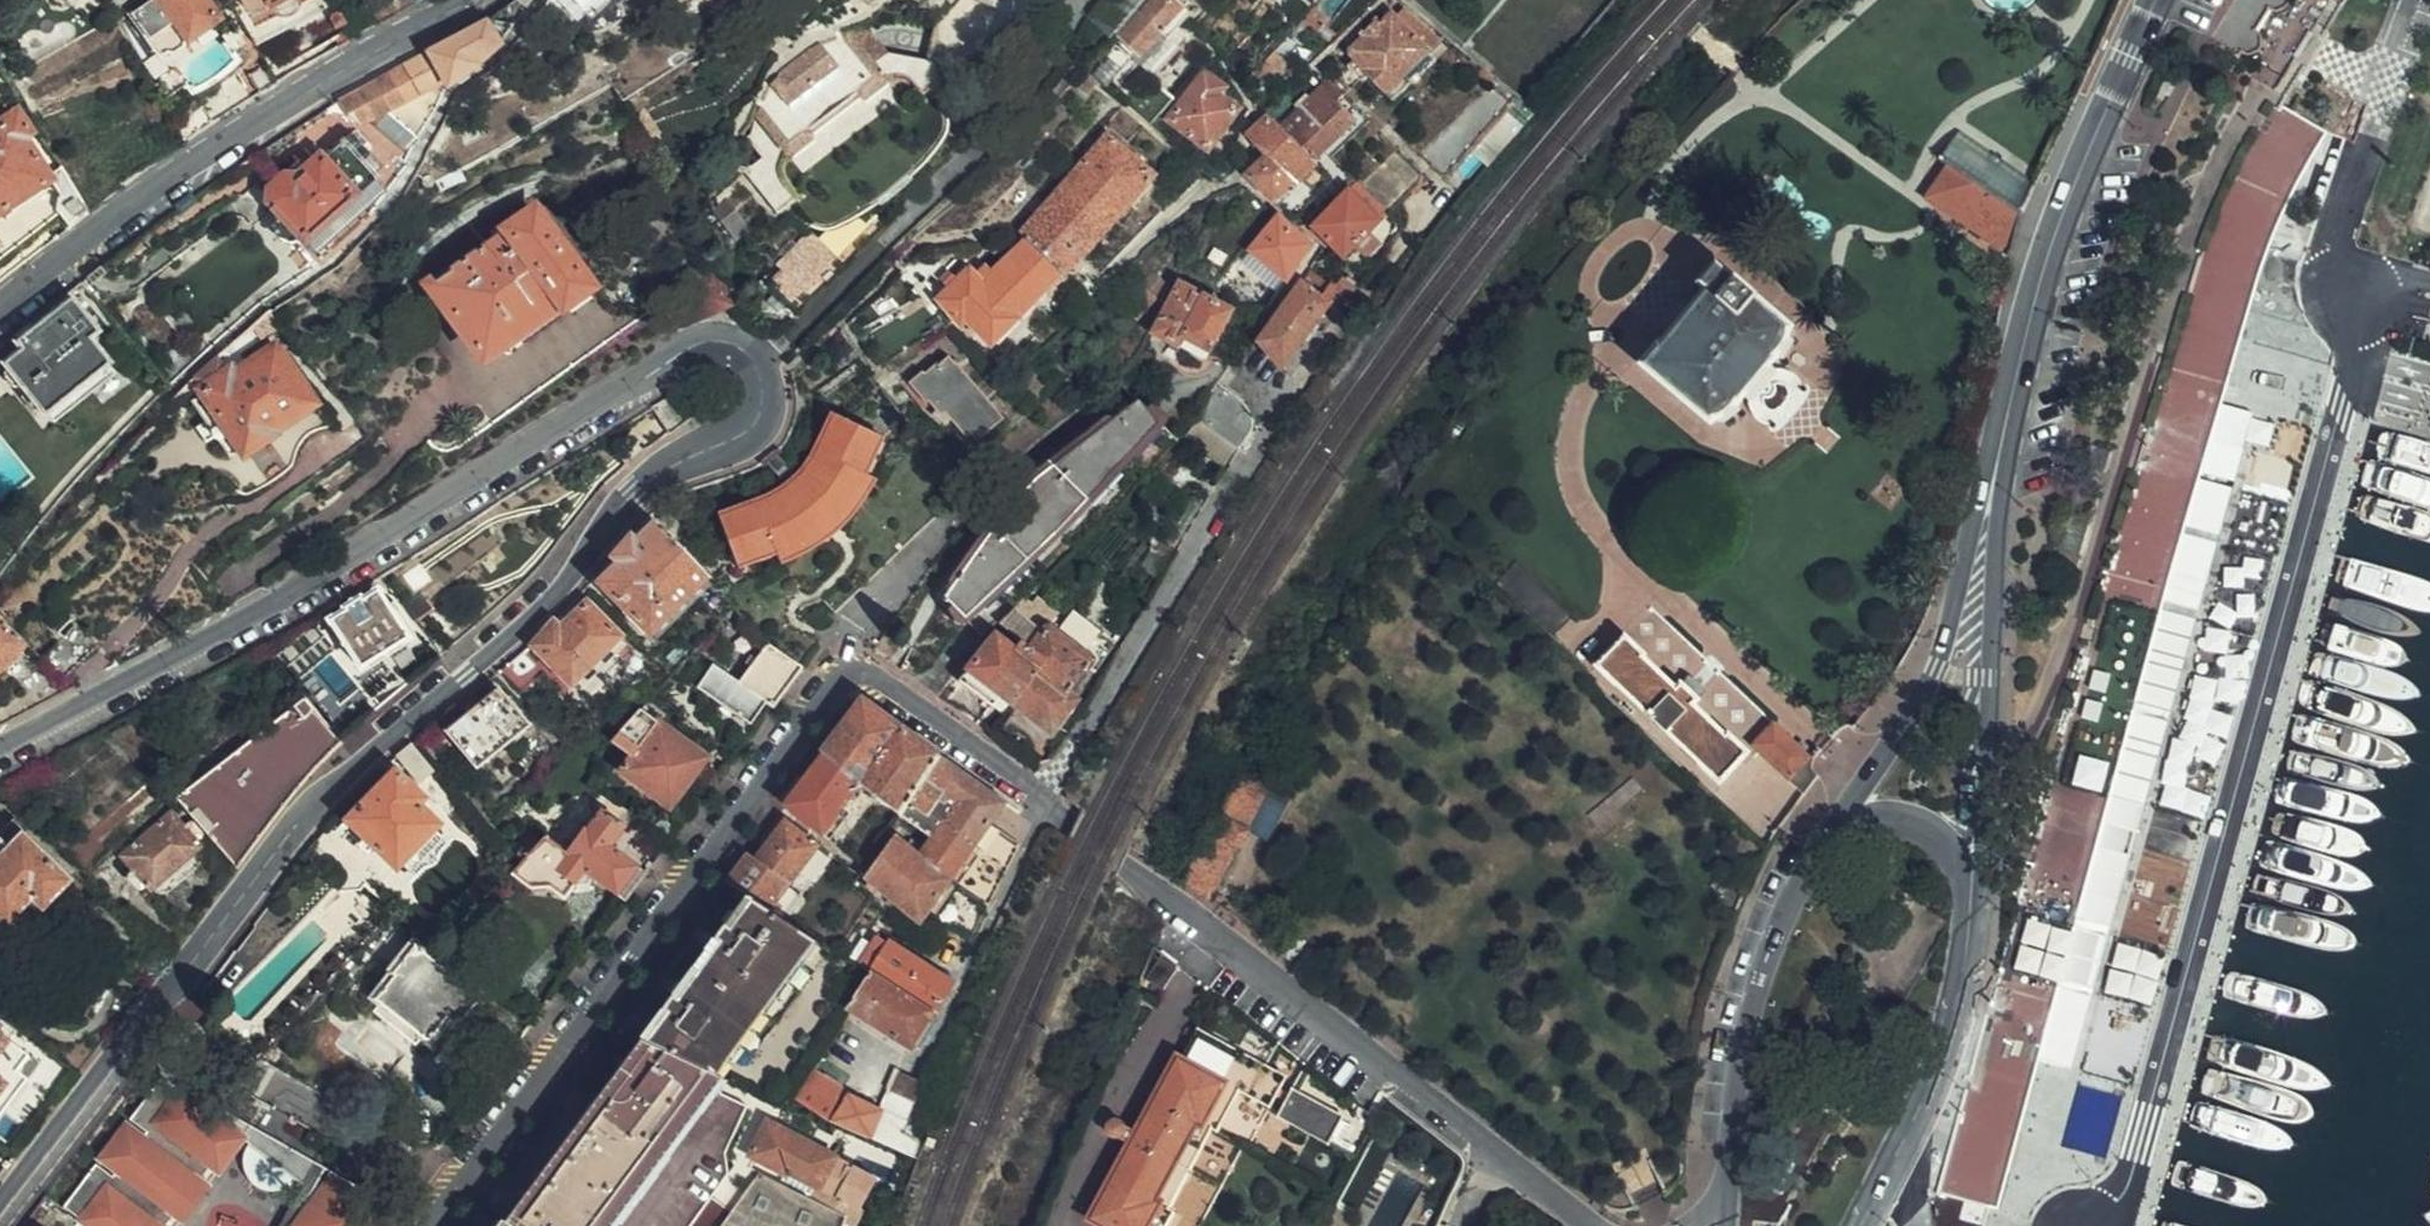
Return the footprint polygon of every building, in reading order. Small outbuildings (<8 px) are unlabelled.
[(123,25),(142,62),(157,48),(163,56),(216,17),(204,0),(147,0),(130,12),(134,17),(123,25)] [(247,9),(263,1),(266,6),(262,8),(267,17),(300,0),(243,0),(247,9)] [(485,14),(498,38),(523,4),(517,0),(510,0),(485,14)] [(568,8),(576,0),(563,0),(568,8)] [(1176,3),(1173,0),(1152,0),(1119,37),(1123,41),(1119,45),(1132,55),(1135,52),(1148,61),(1143,68),(1139,68),(1132,77),(1139,82),(1146,74),(1151,78),(1177,48),(1168,41),(1189,14),(1176,3)] [(2207,51),(2233,67),(2238,58),(2245,60),(2251,59),(2257,52),(2257,42),(2253,36),(2266,15),(2274,16),(2283,12),(2286,3),(2285,0),(2240,0),(2207,51)] [(263,1),(247,9),(250,15),(262,8),(266,6),(263,1)] [(334,25),(344,20),(339,9),(328,14),(334,25)] [(1387,91),(1415,65),(1438,44),(1403,12),(1397,16),(1393,13),(1382,24),(1377,21),(1361,36),(1364,39),(1352,48),(1351,58),(1355,62),(1370,75),(1387,91)] [(353,90),(249,157),(260,172),(270,185),(266,199),(282,216),(278,225),(280,233),(285,238),(292,238),(300,234),(321,256),(368,214),(406,163),(404,157),(444,81),(490,50),(498,38),(485,14),(353,90)] [(339,44),(352,36),(344,20),(334,25),(338,34),(334,36),(339,44)] [(867,22),(848,30),(872,59),(890,50),(867,22)] [(872,59),(848,30),(823,40),(804,52),(767,83),(744,140),(759,160),(744,172),(774,212),(797,195),(785,182),(780,170),(783,161),(786,154),(791,158),(816,139),(810,131),(856,92),(863,100),(888,79),(886,75),(902,75),(909,78),(922,92),(943,74),(928,58),(890,50),(872,59)] [(233,111),(278,82),(265,61),(247,72),(241,60),(213,77),(233,111)] [(1370,75),(1355,62),(1349,68),(1364,82),(1370,75)] [(1473,72),(1490,85),(1499,76),(1482,63),(1473,72)] [(1422,72),(1415,65),(1387,91),(1395,98),(1422,72)] [(1209,151),(1239,110),(1221,94),(1223,91),(1204,74),(1169,119),(1209,151)] [(1446,176),(1520,93),(1499,76),(1490,85),(1419,154),(1435,172),(1446,176)] [(1343,95),(1328,80),(1280,127),(1314,162),(1354,122),(1337,102),(1343,95)] [(1159,83),(1124,103),(1150,126),(1175,96),(1159,83)] [(2276,99),(2252,142),(2231,183),(2215,218),(2201,256),(2185,302),(2164,369),(2143,449),(1914,1225),(1989,1225),(2040,1019),(2062,937),(2152,605),(2181,500),(2245,289),(2264,234),(2283,192),(2318,124),(2276,99)] [(50,201),(58,211),(69,225),(86,212),(59,166),(45,177),(21,138),(30,133),(14,110),(0,119),(0,235),(50,201)] [(1280,127),(1272,118),(1254,138),(1271,155),(1296,181),(1314,162),(1280,127)] [(1955,132),(1935,162),(1935,163),(1947,171),(2018,220),(2033,186),(1955,132)] [(1021,234),(1025,238),(1061,275),(1077,259),(1150,175),(1106,137),(1021,234)] [(1400,151),(1361,189),(1389,218),(1428,179),(1400,151)] [(1296,181),(1271,155),(1250,174),(1275,201),(1296,181)] [(2018,220),(1947,171),(1925,203),(2009,261),(2018,220)] [(1343,257),(1380,222),(1353,196),(1346,196),(1314,227),(1343,257)] [(0,240),(0,255),(58,211),(50,201),(0,235),(2,239),(0,240)] [(561,308),(589,289),(533,209),(429,284),(483,355),(518,332),(559,305),(561,308)] [(762,285),(781,305),(790,314),(876,229),(865,218),(852,232),(836,235),(825,246),(800,222),(763,244),(760,259),(768,268),(774,274),(762,285)] [(1306,249),(1277,221),(1253,251),(1288,277),(1306,249)] [(1025,238),(1010,240),(974,275),(969,269),(936,300),(958,325),(963,319),(988,343),(1061,275),(1025,238)] [(1784,326),(1716,266),(1703,280),(1710,286),(1646,361),(1710,417),(1726,410),(1776,353),(1784,326)] [(751,285),(756,290),(762,285),(774,274),(768,268),(751,285)] [(1153,273),(1141,285),(1157,298),(1168,286),(1153,273)] [(1259,342),(1283,367),(1330,304),(1339,312),(1356,288),(1341,277),(1326,297),(1304,281),(1259,342)] [(1157,298),(1141,285),(1135,280),(1116,303),(1136,321),(1157,298)] [(1206,358),(1232,311),(1181,284),(1156,331),(1206,358)] [(594,294),(589,289),(561,308),(559,305),(518,332),(525,341),(594,294)] [(46,411),(106,360),(87,335),(93,330),(68,297),(17,338),(23,346),(5,361),(11,368),(11,377),(16,382),(23,382),(46,411)] [(225,357),(201,377),(211,392),(198,401),(208,417),(198,422),(211,441),(222,433),(235,455),(246,447),(249,453),(283,432),(280,427),(317,402),(281,347),(246,370),(240,360),(231,366),(225,357)] [(955,365),(948,357),(925,374),(922,371),(908,382),(934,414),(940,410),(963,437),(996,410),(957,363),(955,365)] [(1213,392),(1220,384),(1217,382),(1221,368),(1191,357),(1030,483),(1010,505),(944,597),(965,618),(1034,552),(1196,383),(1213,392)] [(1238,447),(1239,448),(1252,427),(1246,408),(1236,395),(1220,384),(1213,392),(1193,417),(1197,419),(1184,440),(1224,468),(1238,447)] [(864,472),(882,436),(830,412),(821,433),(810,452),(786,480),(767,494),(747,505),(718,515),(736,568),(755,563),(776,554),(779,564),(803,552),(820,542),(837,528),(854,508),(872,478),(864,472)] [(2277,461),(2282,434),(2257,430),(2246,494),(2301,503),(2307,466),(2277,461)] [(636,539),(631,534),(630,534),(609,556),(614,561),(597,578),(647,631),(706,574),(654,519),(636,539)] [(407,637),(376,586),(364,593),(362,589),(340,603),(342,608),(329,615),(358,666),(407,637)] [(1035,598),(1024,610),(1045,626),(1053,615),(1035,598)] [(565,617),(558,610),(529,641),(576,689),(614,652),(625,642),(585,599),(565,617)] [(2062,937),(2040,1019),(2081,1029),(2192,616),(2152,605),(2062,937)] [(1020,615),(1010,607),(997,623),(1018,640),(1025,646),(1038,629),(1020,615)] [(1045,626),(1024,610),(1020,615),(1038,629),(1045,626)] [(78,687),(66,677),(43,656),(0,617),(0,724),(78,687)] [(923,683),(941,696),(987,635),(965,618),(923,683)] [(2209,619),(2185,711),(2237,725),(2261,632),(2209,619)] [(43,656),(66,677),(96,644),(73,624),(43,656)] [(998,696),(1008,703),(1059,636),(1045,626),(1038,629),(1025,646),(1018,640),(1011,649),(993,635),(956,681),(990,706),(998,696)] [(1059,636),(1008,703),(1050,733),(1077,697),(1067,689),(1086,663),(1086,655),(1059,636)] [(1622,636),(1596,663),(1717,779),(1747,747),(1726,727),(1724,730),(1692,699),(1696,695),(1681,681),(1675,687),(1622,636)] [(633,650),(625,642),(614,652),(623,660),(633,650)] [(770,705),(798,667),(766,645),(764,643),(737,678),(714,661),(696,684),(748,723),(765,701),(770,705)] [(496,687),(445,727),(460,744),(477,763),(526,723),(496,687)] [(338,739),(305,696),(175,795),(237,862),(288,796),(338,739)] [(647,698),(611,739),(629,755),(619,768),(666,805),(703,755),(657,717),(663,711),(647,698)] [(842,727),(820,757),(861,785),(901,727),(863,699),(842,727)] [(424,732),(443,757),(460,744),(445,727),(439,720),(424,732)] [(1753,741),(1805,790),(1815,778),(1809,767),(1811,758),(1772,721),(1753,741)] [(901,813),(940,755),(922,742),(901,727),(861,785),(901,813)] [(419,783),(433,770),(411,742),(393,757),(419,783)] [(989,825),(1005,802),(973,779),(940,755),(901,813),(899,816),(931,840),(919,857),(950,879),(959,886),(998,830),(989,825)] [(804,778),(785,804),(824,833),(847,805),(861,785),(820,757),(804,778)] [(1272,778),(1244,761),(1244,762),(1186,873),(1212,893),(1272,778)] [(399,860),(430,827),(435,822),(415,803),(421,797),(393,769),(348,816),(356,824),(349,830),(358,840),(365,833),(374,842),(395,864),(399,860)] [(94,842),(153,791),(146,782),(87,833),(94,842)] [(625,898),(650,865),(621,844),(617,850),(610,845),(624,827),(600,807),(566,851),(542,834),(511,870),(530,884),(547,884),(561,894),(583,868),(625,898)] [(200,844),(171,810),(121,853),(150,887),(153,886),(200,844)] [(750,851),(728,880),(751,895),(771,908),(790,884),(820,843),(785,817),(779,813),(770,825),(760,838),(766,843),(757,856),(750,851)] [(16,927),(26,928),(40,912),(41,901),(66,875),(22,833),(28,827),(14,816),(1,830),(0,829),(0,913),(16,927)] [(448,843),(430,827),(399,860),(416,876),(448,843)] [(985,905),(1017,846),(1014,840),(998,830),(959,886),(985,905)] [(374,842),(365,833),(358,840),(367,849),(374,842)] [(940,893),(950,879),(919,857),(911,851),(915,845),(910,843),(907,848),(895,840),(867,876),(885,891),(901,872),(936,898),(940,893)] [(832,852),(820,843),(790,884),(801,892),(832,852)] [(174,884),(200,862),(202,855),(200,844),(153,886),(162,890),(167,889),(174,884)] [(969,934),(978,917),(950,898),(948,900),(940,893),(936,898),(901,872),(885,891),(908,909),(921,920),(929,910),(969,934)] [(950,898),(959,886),(950,879),(940,893),(948,900),(950,898)] [(978,917),(985,905),(959,886),(950,898),(978,917)] [(668,1007),(646,1037),(722,1072),(821,941),(771,908),(751,895),(724,932),(668,1007)] [(902,917),(915,927),(921,920),(908,909),(902,917)] [(870,970),(936,1008),(952,982),(896,944),(900,937),(880,926),(858,964),(870,970)] [(380,999),(423,1033),(427,1037),(447,1013),(457,1021),(476,996),(413,945),(391,972),(394,974),(376,996),(380,999)] [(1163,990),(1178,968),(1161,955),(1146,977),(1163,990)] [(913,1045),(936,1008),(870,970),(849,1006),(913,1045)] [(416,1044),(423,1033),(380,999),(372,1009),(416,1044)] [(510,1050),(525,1032),(494,1007),(480,1026),(510,1050)] [(1171,1210),(1164,1206),(1207,1129),(1214,1133),(1238,1091),(1269,1109),(1286,1078),(1263,1065),(1260,1070),(1211,1042),(1212,1038),(1197,1029),(1182,1057),(1176,1054),(1134,1128),(1127,1125),(1122,1116),(1114,1113),(1107,1118),(1105,1124),(1108,1131),(1115,1134),(1122,1133),(1129,1137),(1087,1213),(1109,1225),(1162,1225),(1171,1210)] [(14,1069),(27,1052),(0,1031),(0,1086),(14,1069)] [(748,1104),(719,1090),(730,1076),(722,1072),(646,1037),(622,1069),(510,1220),(518,1225),(690,1225),(727,1175),(724,1153),(748,1104)] [(4,1117),(29,1137),(69,1084),(27,1052),(14,1069),(24,1076),(0,1106),(0,1122),(4,1117)] [(904,1124),(924,1079),(899,1068),(880,1110),(872,1107),(873,1102),(857,1094),(805,1059),(782,1088),(845,1126),(894,1147),(914,1156),(917,1158),(926,1134),(904,1124)] [(14,1069),(0,1086),(0,1106),(24,1076),(14,1069)] [(138,1135),(132,1132),(125,1131),(118,1133),(112,1136),(108,1142),(105,1150),(106,1159),(109,1164),(113,1169),(110,1173),(93,1161),(61,1204),(90,1225),(166,1225),(175,1214),(179,1217),(204,1183),(200,1180),(211,1165),(215,1168),(239,1136),(228,1128),(236,1116),(192,1093),(188,1098),(158,1075),(126,1118),(142,1130),(138,1135)] [(1280,1115),(1326,1141),(1339,1118),(1293,1091),(1280,1115)] [(249,1124),(236,1116),(228,1128),(239,1136),(249,1124)] [(876,1177),(770,1121),(751,1152),(787,1171),(789,1168),(818,1184),(810,1197),(759,1170),(719,1225),(843,1225),(844,1222),(851,1206),(858,1210),(876,1177)] [(249,1124),(239,1136),(246,1141),(243,1148),(241,1153),(242,1164),(247,1175),(254,1182),(263,1186),(270,1187),(277,1187),(283,1185),(288,1182),(293,1177),(300,1183),(276,1225),(309,1225),(292,1217),(308,1188),(315,1193),(331,1171),(249,1124)] [(908,1171),(914,1156),(894,1147),(888,1162),(908,1171)] [(215,1168),(211,1165),(200,1180),(204,1183),(215,1168)] [(388,1205),(331,1171),(315,1193),(308,1188),(292,1217),(309,1225),(372,1225),(388,1205)] [(175,1214),(166,1225),(172,1225),(179,1217),(175,1214)]
